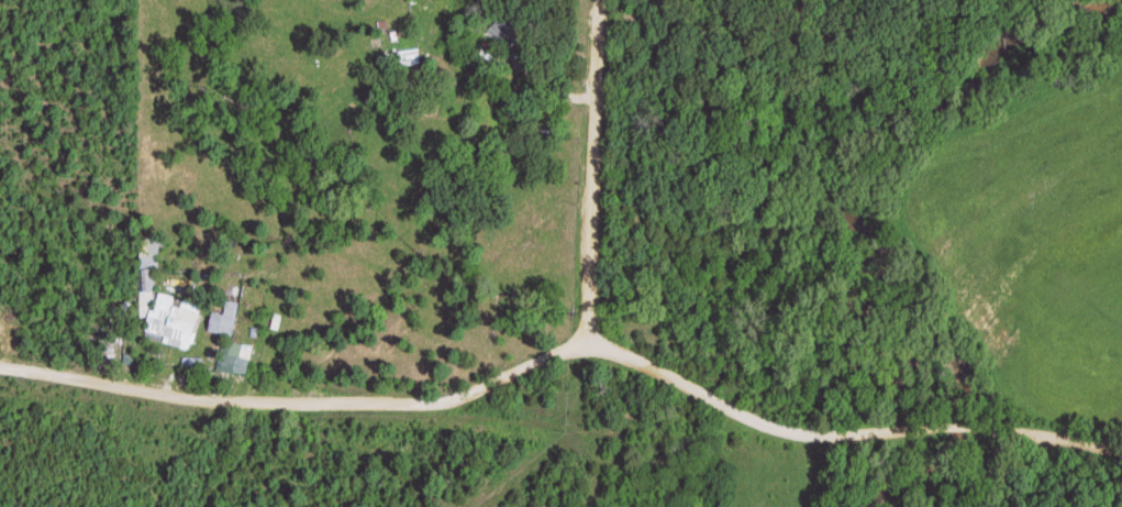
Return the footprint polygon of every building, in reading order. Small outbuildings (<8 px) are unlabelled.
[(491,28),(509,46),(524,32),(505,13),(491,28)] [(400,66),(421,63),(418,47),(397,50),(400,66)] [(141,316),(154,316),(154,268),(141,268),(141,316)] [(208,330),(231,336),(239,302),(228,300),(224,314),(213,312),(208,330)] [(195,331),(150,321),(148,331),(171,336),(169,342),(191,347),(195,331)]
